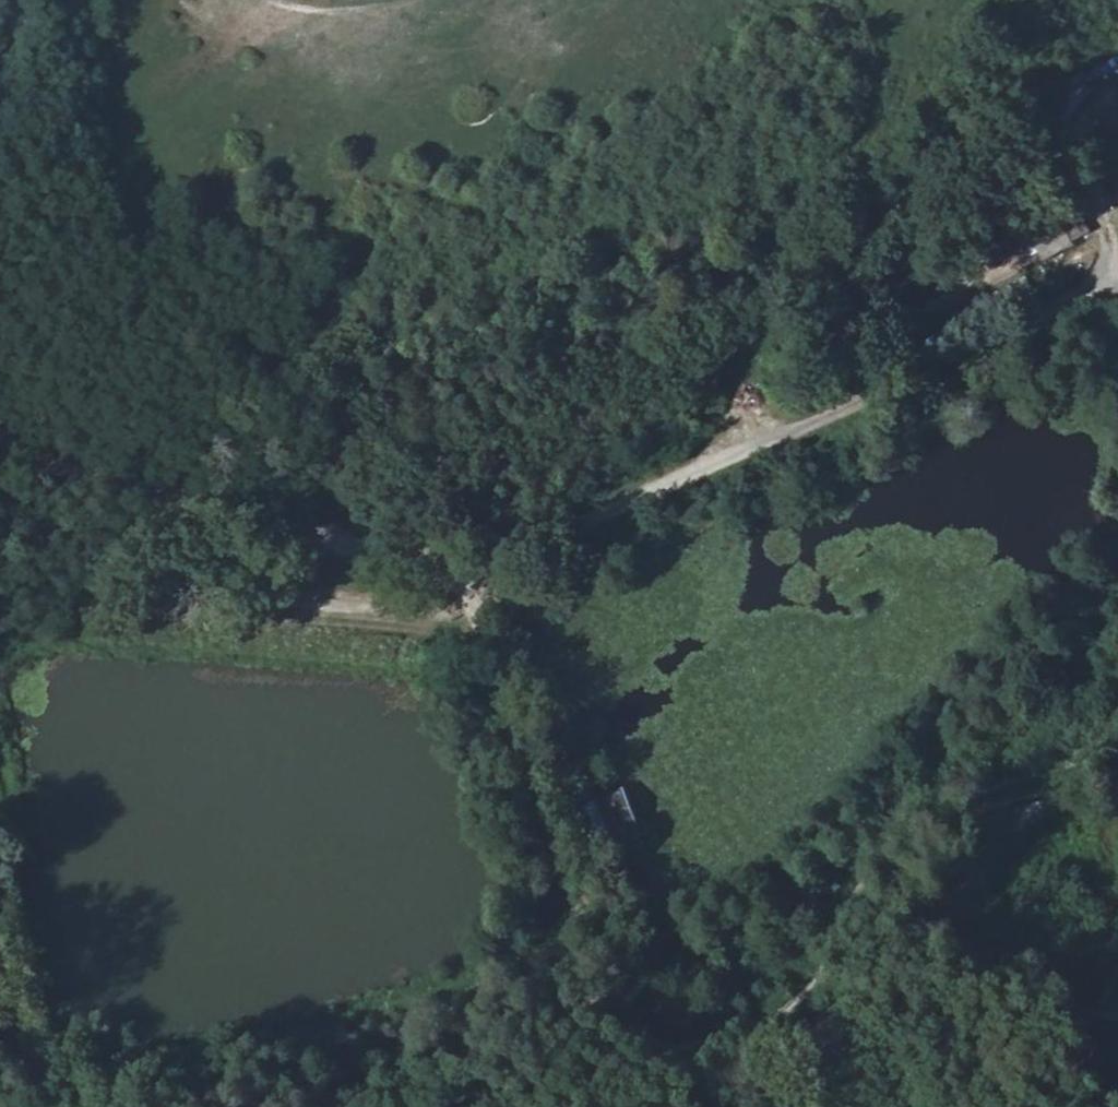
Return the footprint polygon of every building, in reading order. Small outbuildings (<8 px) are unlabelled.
[(1064,221),(1019,231),(1026,259),(1071,249),(1064,221)] [(622,791),(599,801),(616,841),(640,831),(622,791)]
